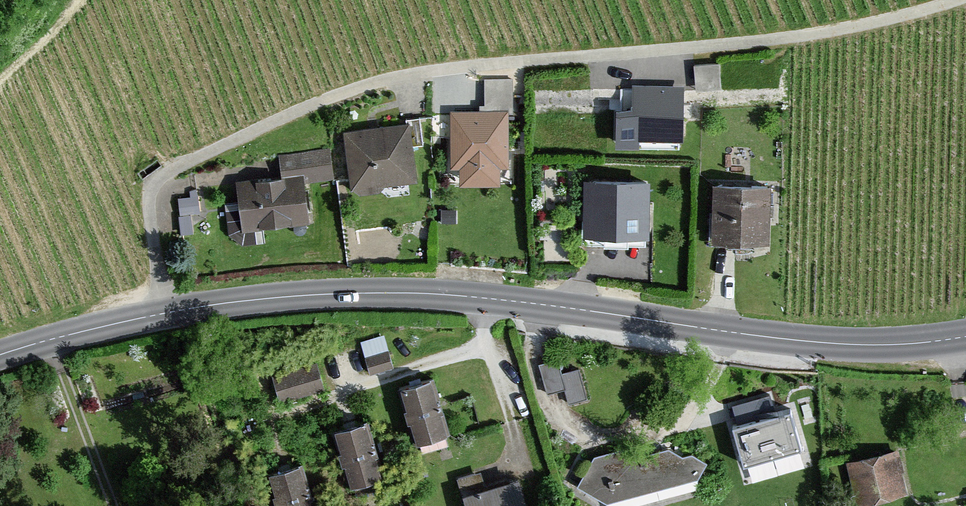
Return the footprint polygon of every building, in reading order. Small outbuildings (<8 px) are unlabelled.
[(514,100),(513,72),(488,72),(489,101),(514,100)] [(684,92),(621,90),(620,147),(637,147),(638,140),(682,142),(684,92)] [(506,115),(451,115),(451,169),(459,169),(459,182),(498,183),(498,168),(506,168),(506,115)] [(411,121),(345,130),(354,190),(420,181),(411,121)] [(281,171),(236,176),(242,230),(313,222),(308,178),(331,176),(327,144),(278,150),(281,171)] [(773,185),(716,183),(714,245),(771,247),(773,185)] [(648,184),(587,184),(586,242),(647,242),(648,184)] [(374,366),(396,358),(384,327),(363,335),(374,366)] [(319,357),(269,370),(277,402),(328,388),(319,357)] [(557,361),(539,366),(547,396),(565,391),(569,405),(586,400),(578,370),(561,375),(557,361)] [(431,383),(403,392),(419,444),(447,435),(431,383)] [(789,414),(732,430),(743,467),(799,451),(789,414)] [(365,429),(337,438),(353,490),(381,481),(365,429)] [(625,451),(594,459),(577,488),(608,505),(698,481),(707,466),(691,455),(682,458),(667,450),(637,459),(625,451)] [(900,450),(849,462),(859,505),(910,494),(900,450)] [(272,480),(280,505),(311,505),(300,471),(272,480)] [(458,481),(465,505),(526,505),(519,483),(486,493),(480,474),(458,481)]
